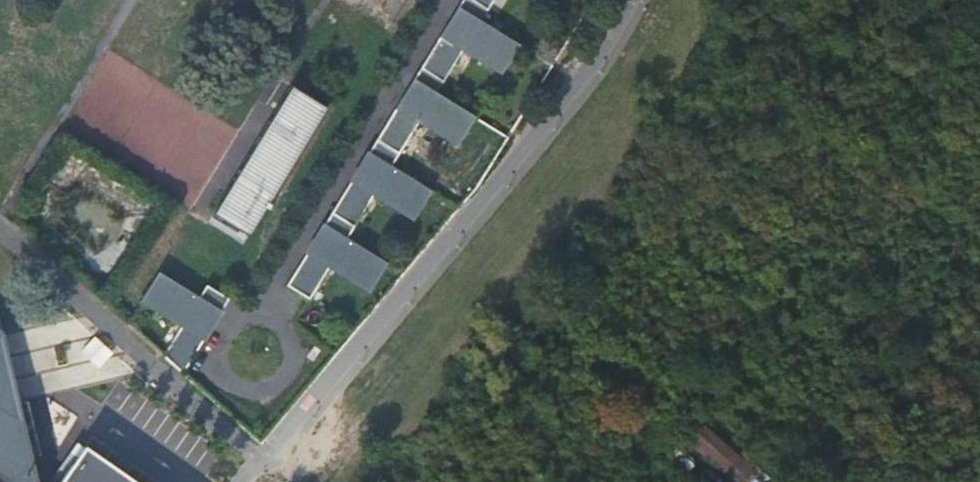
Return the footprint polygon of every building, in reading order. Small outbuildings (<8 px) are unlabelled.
[(492,10),(498,0),(476,0),(492,10)] [(464,8),(454,24),(458,26),(468,11),(464,8)] [(458,26),(454,24),(426,69),(449,83),(470,50),(475,53),(473,56),(506,76),(524,45),(468,11),(458,26)] [(379,71),(312,31),(213,198),(280,237),(379,71)] [(413,100),(424,82),(420,80),(410,98),(413,100)] [(481,118),(424,82),(413,100),(410,98),(374,156),(379,159),(369,176),(364,173),(330,230),(334,233),(324,249),(320,246),(293,290),(316,304),(336,271),(376,293),(392,266),(352,243),(380,198),(419,221),(436,193),(397,169),(426,123),(431,126),(429,129),(462,149),(481,118)] [(379,159),(374,156),(364,173),(369,176),(379,159)] [(330,230),(320,246),(324,249),(334,233),(330,230)] [(187,326),(170,358),(190,375),(216,329),(212,328),(220,311),(225,313),(233,299),(210,287),(203,299),(164,277),(148,304),(187,326)] [(216,329),(225,313),(220,311),(212,328),(216,329)] [(101,338),(23,355),(27,370),(21,371),(26,396),(103,379),(99,360),(105,359),(101,338)] [(0,379),(0,402),(8,400),(0,379)] [(15,481),(16,481),(22,481),(19,470),(16,471),(12,455),(29,452),(15,398),(8,400),(0,402),(0,481),(14,481),(15,481)] [(724,481),(743,481),(755,469),(706,423),(685,445),(724,481)] [(72,438),(42,481),(136,481),(72,438)] [(29,452),(12,455),(16,471),(19,470),(22,481),(37,481),(29,452)]
